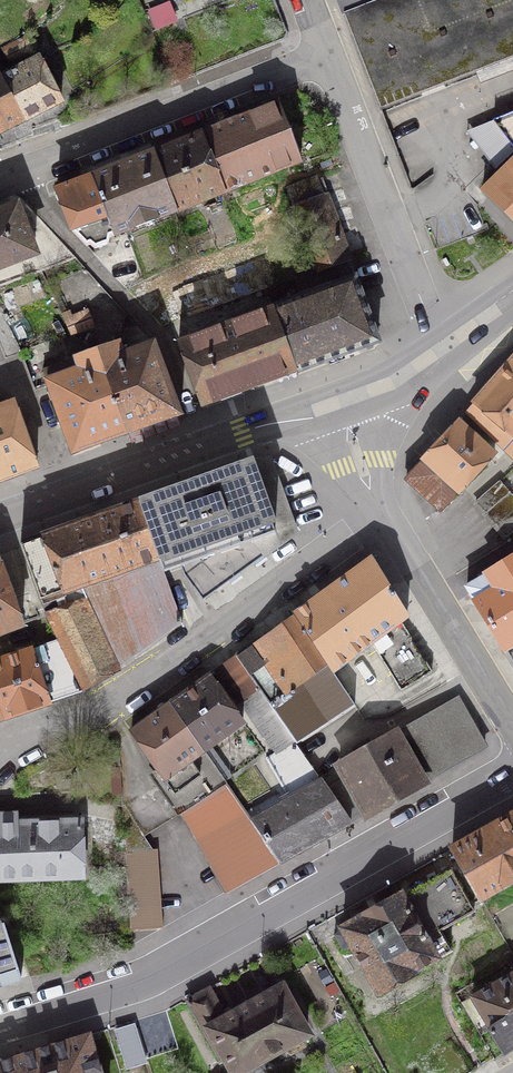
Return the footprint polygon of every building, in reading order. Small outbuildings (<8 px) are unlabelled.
[(35,52),(28,37),(22,40),(21,38),(3,50),(10,65),(35,52)] [(39,59),(1,78),(0,75),(0,132),(61,102),(39,59)] [(200,135),(222,194),(301,163),(278,105),(200,135)] [(494,121),(512,146),(512,113),(494,121)] [(153,154),(175,212),(222,194),(200,135),(153,154)] [(93,177),(114,235),(127,230),(175,212),(153,154),(93,177)] [(483,190),(512,220),(512,161),(483,190)] [(109,245),(109,237),(114,235),(93,177),(56,191),(71,230),(86,246),(90,244),(95,250),(109,245)] [(294,186),(301,203),(324,194),(318,177),(294,186)] [(347,258),(324,194),(301,203),(294,206),(316,269),(347,258)] [(0,212),(0,268),(34,254),(15,206),(0,212)] [(178,289),(187,317),(266,288),(255,260),(178,289)] [(296,372),(378,342),(355,279),(273,309),(296,372)] [(296,372),(273,309),(178,343),(202,406),(296,372)] [(118,343),(96,351),(127,434),(181,414),(154,344),(122,356),(118,343)] [(42,369),(72,453),(127,434),(96,351),(42,369)] [(512,460),(512,360),(466,412),(512,460)] [(37,466),(13,404),(0,409),(0,480),(37,466)] [(497,451),(463,418),(408,477),(443,511),(497,451)] [(183,575),(202,600),(296,533),(271,464),(252,467),(251,465),(140,504),(160,558),(175,553),(183,575)] [(500,480),(475,501),(486,513),(510,492),(500,480)] [(512,532),(512,495),(510,492),(486,513),(507,537),(512,532)] [(140,504),(20,545),(40,600),(158,558),(160,558),(140,504)] [(58,640),(84,691),(119,670),(118,668),(182,623),(158,558),(40,600),(53,628),(58,640)] [(352,571),(294,614),(295,615),(333,671),(371,642),(400,621),(407,616),(371,558),(352,571)] [(467,587),(512,662),(512,559),(467,587)] [(0,562),(0,635),(23,627),(0,562)] [(278,715),(297,743),(298,744),(356,706),(333,671),(295,615),(257,643),(255,642),(236,656),(260,690),(278,715)] [(432,672),(400,621),(371,642),(401,691),(432,672)] [(0,660),(0,706),(4,717),(84,691),(58,640),(0,660)] [(236,656),(216,671),(238,703),(241,700),(260,727),(278,715),(260,690),(236,656)] [(210,675),(171,703),(203,749),(243,721),(210,675)] [(460,697),(397,734),(427,786),(489,747),(460,697)] [(181,813),(187,809),(228,785),(203,749),(171,703),(131,732),(164,778),(159,782),(181,813)] [(339,767),(345,778),(363,810),(368,818),(427,786),(397,734),(373,747),(368,739),(353,748),(358,756),(339,767)] [(289,799),(252,819),(280,863),(351,821),(349,818),(350,817),(329,788),(298,744),(297,743),(266,759),(289,799)] [(118,759),(116,744),(104,745),(106,760),(118,759)] [(329,788),(350,817),(363,810),(345,778),(329,788)] [(227,891),(280,863),(252,819),(228,785),(187,809),(202,836),(197,839),(227,891)] [(159,791),(136,807),(153,833),(177,817),(159,791)] [(452,849),(480,898),(512,880),(512,814),(452,849)] [(0,815),(0,880),(83,877),(82,821),(15,824),(15,815),(0,815)] [(125,851),(131,930),(163,928),(158,864),(156,864),(156,850),(125,851)] [(403,896),(401,893),(361,916),(334,934),(343,950),(352,945),(380,993),(416,973),(414,970),(452,950),(440,930),(474,910),(451,869),(403,896)] [(21,978),(3,923),(0,924),(0,984),(21,978)] [(512,1047),(512,972),(472,997),(504,1053),(512,1047)] [(227,1017),(210,987),(186,1000),(220,1059),(226,1056),(235,1072),(282,1047),(291,1054),(305,1046),(304,1034),(307,1033),(282,987),(227,1017)] [(127,1068),(146,1062),(135,1027),(117,1033),(127,1068)] [(89,1034),(0,1062),(0,1072),(101,1072),(89,1034)]
